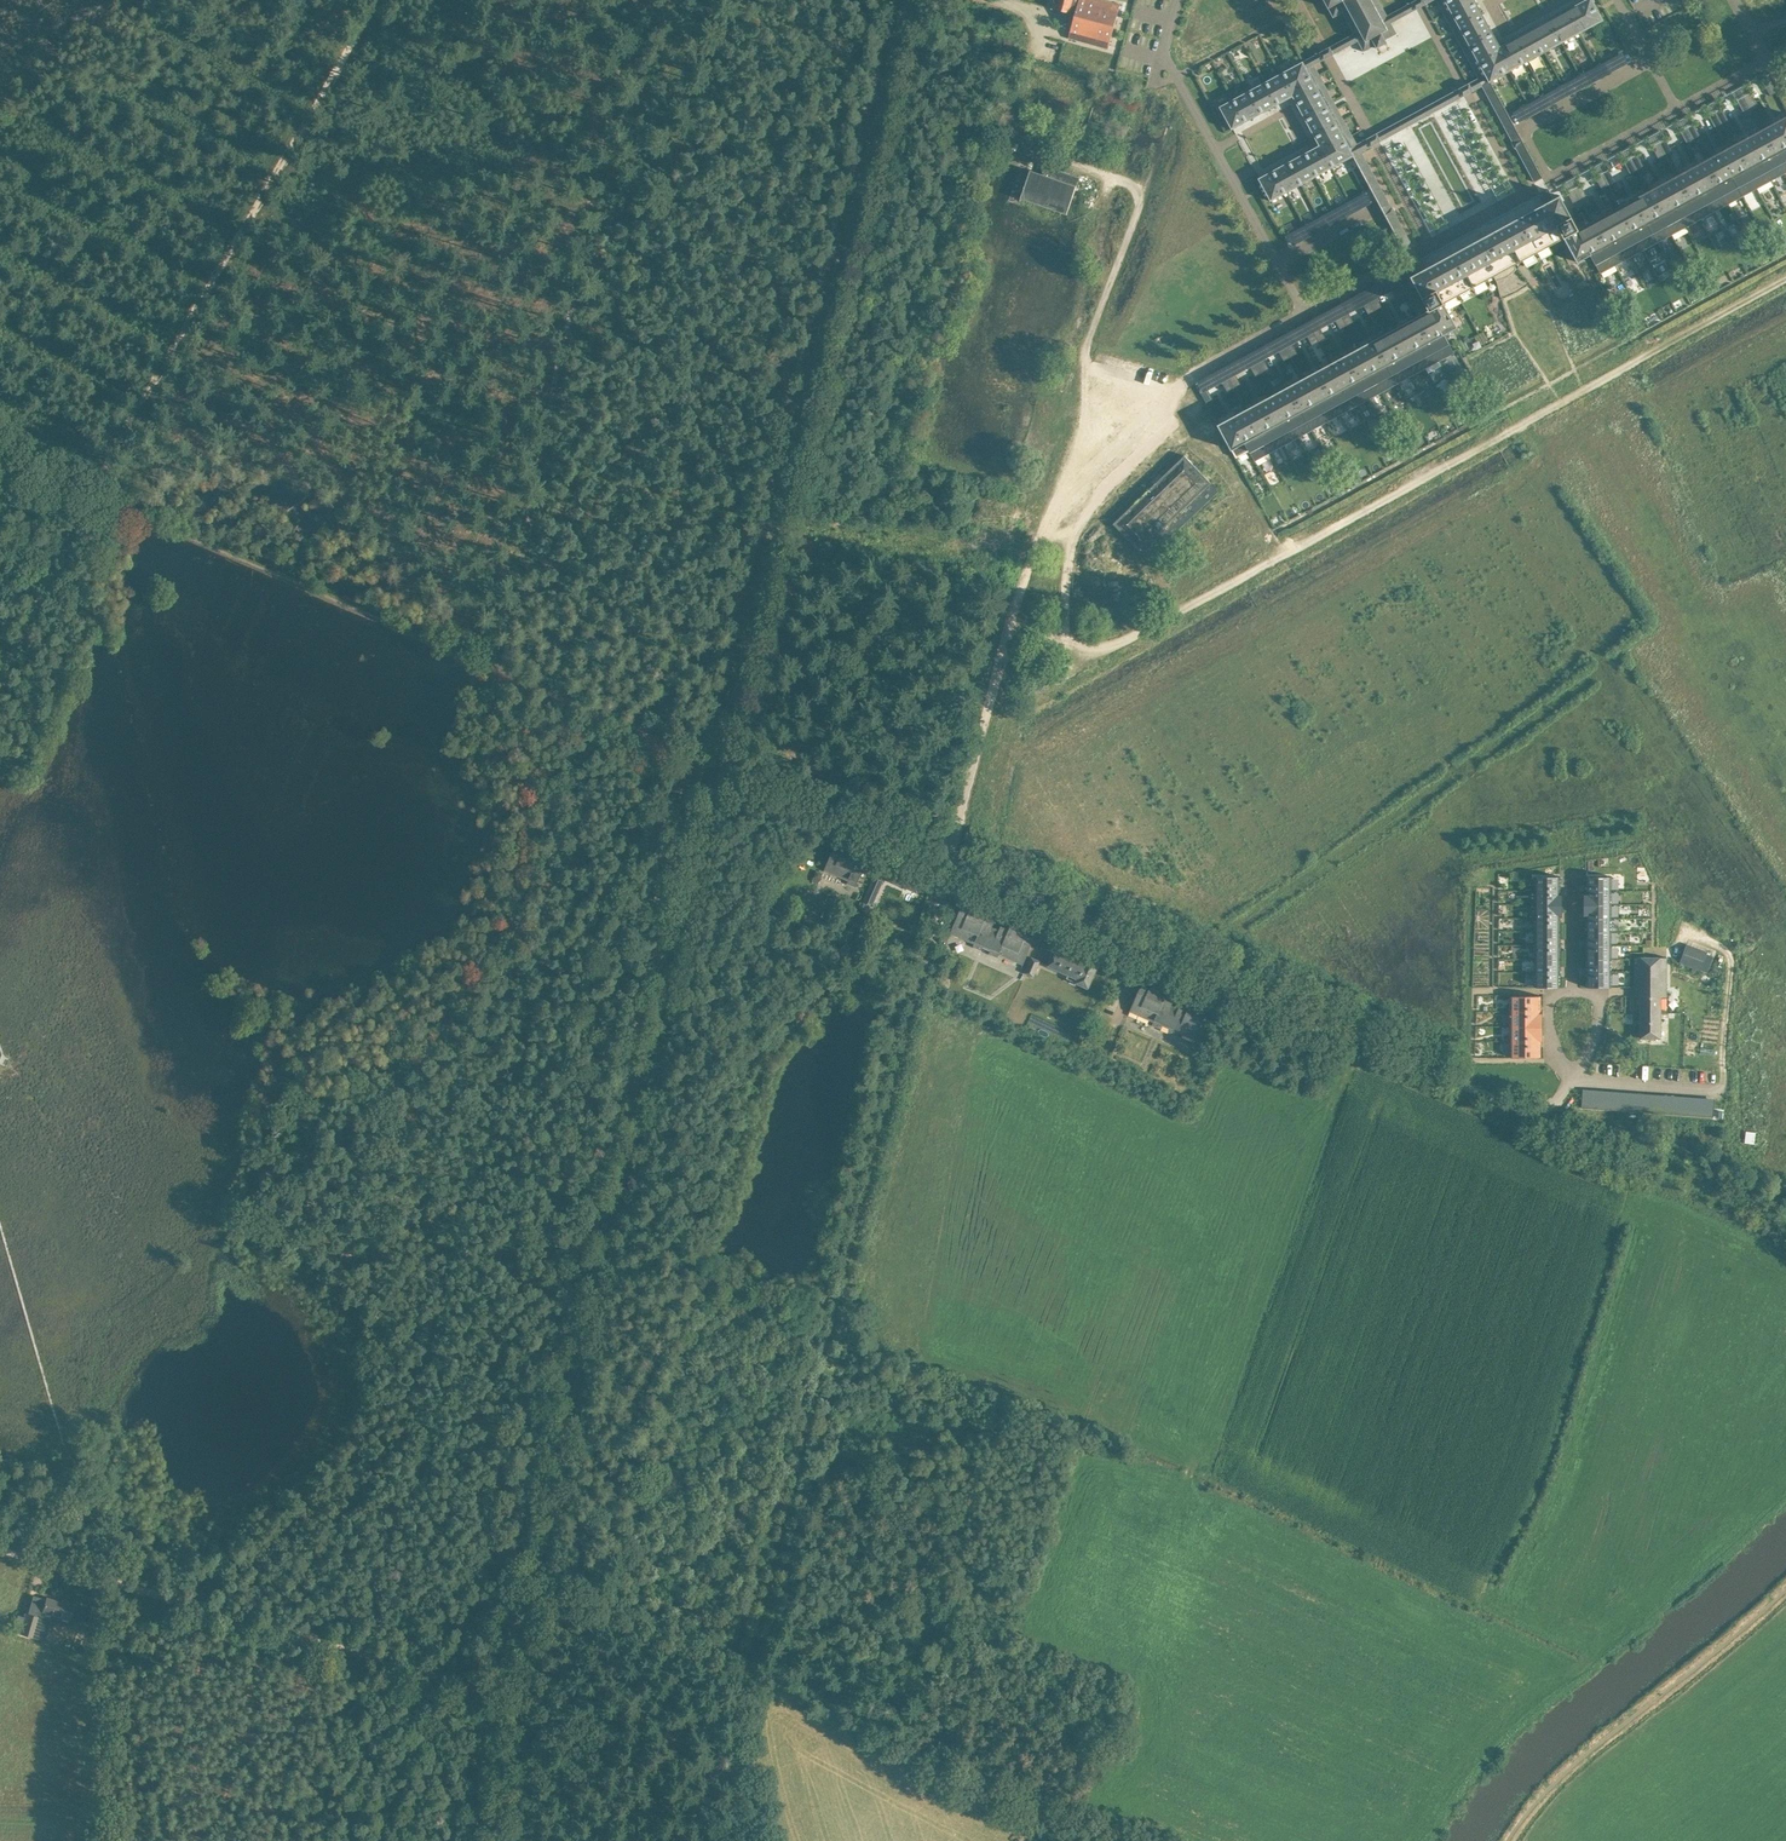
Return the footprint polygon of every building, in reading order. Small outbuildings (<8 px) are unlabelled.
[(1108,49),(1120,4),(1106,0),(1054,0),(1052,8),(1075,14),(1068,38),(1108,49)] [(1379,0),(1324,0),(1333,17),(1342,13),(1354,34),(1333,45),(1337,52),(1358,41),(1364,52),(1375,45),(1377,48),(1387,43),(1385,40),(1397,34),(1391,23),(1412,12),(1408,4),(1387,15),(1379,0)] [(1485,74),(1472,81),(1476,89),(1482,86),(1534,182),(1542,177),(1542,176),(1524,142),(1514,125),(1491,82),(1604,20),(1593,0),(1582,0),(1546,19),(1547,20),(1500,46),(1475,0),(1445,0),(1485,74)] [(1618,52),(1612,56),(1617,66),(1624,63),(1618,52)] [(1310,57),(1220,107),(1232,129),(1293,96),(1305,119),(1307,122),(1319,145),(1258,178),(1271,201),(1353,156),(1377,200),(1384,213),(1392,208),(1362,152),(1367,149),(1363,141),(1357,144),(1350,147),(1330,110),(1328,107),(1307,69),(1314,65),(1320,62),(1316,54),(1310,57)] [(1599,63),(1592,66),(1598,77),(1604,74),(1599,63)] [(1579,73),(1573,77),(1579,88),(1585,84),(1579,73)] [(1767,74),(1760,77),(1770,95),(1777,92),(1767,74)] [(1560,84),(1554,87),(1559,98),(1566,95),(1560,84)] [(1746,85),(1739,89),(1752,113),(1759,109),(1746,85)] [(1739,89),(1732,92),(1746,117),(1752,113),(1739,89)] [(1384,139),(1459,99),(1455,90),(1380,131),(1384,139)] [(1541,95),(1534,98),(1540,109),(1546,105),(1541,95)] [(1718,100),(1711,104),(1724,128),(1731,125),(1718,100)] [(1711,104),(1704,108),(1717,132),(1724,128),(1711,104)] [(1521,105),(1515,109),(1521,119),(1527,116),(1521,105)] [(1218,424),(1232,450),(1236,458),(1250,450),(1255,459),(1375,394),(1410,375),(1454,351),(1449,343),(1449,342),(1445,334),(1458,327),(1444,303),(1494,275),(1515,264),(1564,238),(1577,262),(1590,255),(1595,263),(1600,272),(1785,171),(1785,116),(1781,118),(1777,121),(1733,144),(1733,143),(1731,143),(1729,144),(1727,145),(1726,146),(1725,147),(1725,149),(1627,202),(1626,201),(1624,201),(1623,201),(1621,202),(1620,203),(1618,205),(1619,206),(1578,229),(1560,195),(1554,198),(1549,190),(1549,189),(1540,193),(1545,203),(1535,208),(1493,231),(1478,240),(1435,263),(1425,269),(1420,259),(1411,263),(1412,264),(1416,273),(1411,276),(1429,310),(1388,332),(1387,331),(1385,331),(1383,331),(1382,332),(1380,333),(1379,335),(1380,336),(1281,390),(1281,388),(1279,389),(1277,389),(1275,390),(1274,391),(1273,393),(1274,394),(1218,424)] [(1689,116),(1683,120),(1694,141),(1701,137),(1689,116)] [(1683,120),(1676,123),(1687,144),(1694,141),(1683,120)] [(1661,131),(1654,135),(1666,156),(1673,152),(1661,131)] [(1041,141),(1009,133),(987,217),(1102,248),(1116,196),(1076,186),(1074,194),(1030,182),(1041,141)] [(1654,135),(1648,139),(1659,160),(1666,156),(1654,135)] [(1633,147),(1626,150),(1637,172),(1639,175),(1646,171),(1644,168),(1633,147)] [(1626,150),(1619,154),(1631,175),(1637,172),(1626,150)] [(1605,162),(1598,165),(1608,184),(1611,190),(1618,186),(1605,162)] [(1598,165),(1591,169),(1601,187),(1608,184),(1598,165)] [(1577,177),(1570,181),(1583,205),(1590,202),(1577,177)] [(1570,181),(1563,185),(1576,209),(1583,205),(1570,181)] [(1362,191),(1356,195),(1362,205),(1368,202),(1362,191)] [(1345,201),(1339,204),(1345,215),(1351,211),(1345,201)] [(1328,210),(1322,213),(1328,224),(1334,220),(1328,210)] [(1394,212),(1386,217),(1405,252),(1413,247),(1394,212)] [(1311,219),(1305,223),(1311,233),(1317,230),(1311,219)] [(1294,228),(1288,232),(1294,242),(1300,239),(1294,228)] [(1400,274),(1394,277),(1404,295),(1410,292),(1400,274)] [(1394,277),(1387,281),(1397,299),(1404,295),(1394,277)] [(1372,289),(1366,293),(1375,311),(1382,307),(1372,289)] [(1366,293),(1359,296),(1369,314),(1375,311),(1366,293)] [(1344,304),(1337,308),(1347,326),(1354,322),(1344,304)] [(1337,308),(1331,312),(1340,330),(1347,326),(1337,308)] [(1316,320),(1309,323),(1319,341),(1326,338),(1316,320)] [(1309,323),(1302,327),(1312,345),(1319,341),(1309,323)] [(1288,335),(1281,339),(1291,357),(1298,353),(1288,335)] [(1281,339),(1274,342),(1284,361),(1291,357),(1281,339)] [(1259,350),(1252,354),(1262,372),(1269,369),(1259,350)] [(1252,354),(1246,358),(1255,376),(1262,372),(1252,354)] [(1231,366),(1224,370),(1234,388),(1241,384),(1231,366)] [(1224,370),(1217,373),(1227,391),(1234,388),(1224,370)] [(1203,381),(1196,385),(1206,403),(1213,399),(1203,381)] [(1234,478),(1182,424),(1096,507),(1148,561),(1234,478)] [(844,847),(836,843),(825,869),(848,880),(847,883),(856,886),(867,861),(859,858),(862,851),(845,844),(844,847)] [(897,874),(894,881),(917,891),(923,878),(892,864),(889,871),(897,874)] [(816,871),(814,878),(821,880),(823,873),(816,871)] [(1560,876),(1534,876),(1534,890),(1560,890),(1560,876)] [(1611,876),(1586,876),(1586,890),(1611,890),(1611,876)] [(874,877),(864,901),(873,905),(884,881),(874,877)] [(1560,890),(1534,890),(1534,904),(1560,904),(1560,890)] [(1611,890),(1586,890),(1586,904),(1611,904),(1611,890)] [(1560,904),(1534,904),(1534,918),(1560,918),(1560,904)] [(1611,904),(1586,904),(1586,918),(1611,918),(1611,904)] [(962,906),(950,932),(974,943),(973,946),(982,950),(983,946),(990,949),(989,953),(998,957),(999,953),(1023,964),(1034,938),(1026,935),(1028,932),(1011,925),(1009,929),(1001,926),(999,929),(992,926),(994,923),(986,919),(988,914),(971,907),(970,910),(962,906)] [(1560,918),(1534,918),(1534,931),(1560,931),(1560,918)] [(1611,918),(1586,918),(1586,931),(1611,931),(1611,918)] [(1560,931),(1534,931),(1534,945),(1560,945),(1560,931)] [(1611,931),(1586,931),(1586,945),(1611,945),(1611,931)] [(1560,945),(1534,945),(1534,958),(1560,958),(1560,945)] [(1611,945),(1586,945),(1586,959),(1611,958),(1611,945)] [(1054,952),(1048,965),(1078,979),(1076,982),(1088,988),(1099,963),(1087,958),(1084,965),(1075,961),(1076,957),(1071,955),(1070,958),(1054,952)] [(1666,955),(1635,955),(1635,968),(1635,996),(1640,996),(1640,1037),(1660,1038),(1661,995),(1666,995),(1666,955)] [(1034,976),(1041,961),(1032,957),(1025,972),(1034,976)] [(1560,958),(1534,958),(1534,972),(1560,972),(1560,958)] [(1611,958),(1586,959),(1586,972),(1611,972),(1611,958)] [(1560,972),(1534,972),(1534,986),(1560,986),(1560,972)] [(1611,972),(1586,972),(1586,986),(1611,986),(1611,972)] [(1149,988),(1141,985),(1130,1010),(1154,1021),(1152,1024),(1161,1028),(1163,1025),(1170,1028),(1168,1031),(1177,1035),(1179,1032),(1203,1042),(1214,1017),(1206,1013),(1207,1010),(1190,1003),(1188,1008),(1180,1004),(1178,1008),(1171,1005),(1173,1001),(1165,998),(1167,993),(1150,985),(1149,988)] [(1541,995),(1510,995),(1510,1011),(1541,1011),(1541,995)] [(1541,1011),(1510,1011),(1510,1026),(1541,1026),(1541,1011)] [(1541,1026),(1510,1026),(1510,1041),(1541,1041),(1541,1026)] [(1541,1041),(1510,1041),(1510,1057),(1541,1057),(1541,1041)] [(1701,1061),(1712,1061),(1712,1048),(1701,1048),(1701,1061)] [(1650,1070),(1650,1081),(1668,1082),(1668,1071),(1650,1070)] [(33,1596),(28,1614),(43,1619),(45,1611),(70,1618),(74,1605),(47,1597),(46,1599),(33,1596)] [(28,1614),(22,1635),(37,1639),(43,1619),(28,1614)]
